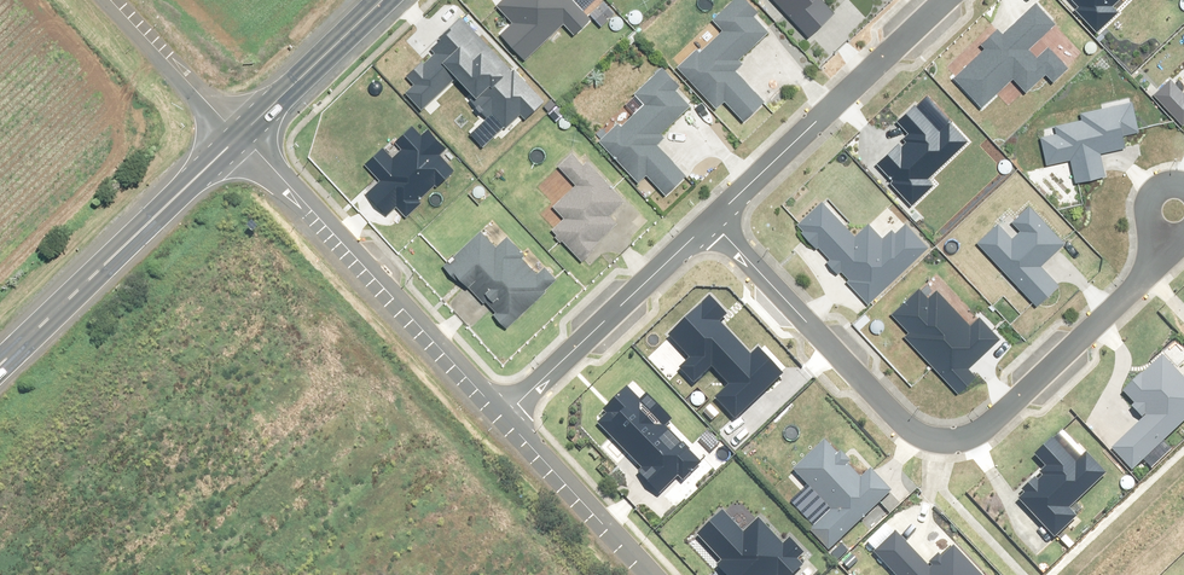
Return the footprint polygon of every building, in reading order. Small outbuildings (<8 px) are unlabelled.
[(497,7),(513,23),(500,37),(522,60),(563,20),(576,33),(590,20),(571,0),(504,0),(497,7)] [(745,0),(738,0),(714,23),(724,33),(701,54),(699,52),(680,70),(717,110),(725,102),(745,124),(766,105),(732,68),(769,34),(753,17),(757,14),(745,0)] [(810,35),(832,15),(818,0),(777,0),(810,35)] [(1097,33),(1116,13),(1112,9),(1122,0),(1064,0),(1097,33)] [(1054,26),(1035,6),(1003,38),(996,31),(982,45),(986,49),(954,81),(980,107),(1011,76),(1025,90),(1043,72),(1053,82),(1068,67),(1040,39),(1054,26)] [(542,101),(461,20),(429,51),(433,54),(411,77),(415,81),(402,93),(420,111),(454,78),(473,97),(469,101),(484,116),(467,133),(481,147),(517,111),(525,119),(542,101)] [(678,87),(663,70),(635,96),(646,107),(622,129),(620,127),(602,143),(639,184),(648,176),(666,196),(686,177),(655,143),(691,109),(674,90),(678,87)] [(1154,96),(1181,123),(1183,121),(1183,95),(1169,80),(1154,96)] [(1058,136),(1043,139),(1049,166),(1070,161),(1075,182),(1104,175),(1099,153),(1125,147),(1122,136),(1137,133),(1130,103),(1082,114),(1084,121),(1056,127),(1058,136)] [(941,134),(914,106),(897,123),(908,134),(873,168),(910,205),(931,185),(926,180),(967,140),(951,124),(941,134)] [(423,139),(412,128),(396,144),(400,149),(391,158),(382,149),(364,166),(379,182),(366,194),(389,216),(398,207),(409,217),(455,171),(440,155),(444,151),(428,134),(423,139)] [(558,236),(554,239),(560,246),(564,243),(584,263),(596,251),(593,249),(618,226),(609,217),(624,203),(577,153),(560,169),(577,187),(555,209),(566,220),(554,232),(558,236)] [(820,201),(795,226),(830,261),(827,264),(838,276),(841,273),(847,279),(844,282),(869,306),(927,249),(901,223),(884,240),(869,225),(856,237),(820,201)] [(1037,305),(1057,285),(1039,267),(1063,243),(1027,207),(1012,222),(1021,231),(1012,240),(997,225),(977,245),(1037,305)] [(457,283),(460,280),(495,315),(492,318),(506,332),(557,282),(544,269),(538,276),(520,258),(526,251),(509,234),(495,248),(481,234),(444,270),(457,283)] [(929,300),(918,289),(892,314),(912,336),(907,340),(959,395),(978,378),(970,369),(1001,340),(981,319),(971,328),(938,292),(929,300)] [(725,316),(708,298),(668,335),(689,359),(684,364),(696,378),(709,366),(729,387),(715,399),(735,420),(781,377),(757,351),(749,359),(717,323),(725,316)] [(1132,470),(1183,420),(1183,382),(1161,358),(1123,395),(1144,417),(1112,449),(1132,470)] [(639,406),(625,391),(596,417),(642,468),(639,471),(659,493),(679,475),(682,478),(697,464),(680,447),(679,449),(660,429),(667,422),(646,399),(639,406)] [(862,479),(826,441),(794,472),(832,512),(811,532),(831,552),(892,493),(870,471),(862,479)] [(1016,497),(1054,536),(1074,517),(1066,509),(1101,475),(1084,457),(1074,466),(1049,441),(1033,457),(1045,469),(1016,497)] [(696,535),(729,571),(725,574),(778,574),(779,574),(780,574),(790,574),(800,565),(793,558),(799,553),(788,541),(783,546),(758,519),(742,533),(722,511),(696,535)] [(955,548),(944,558),(939,553),(925,565),(897,534),(874,555),(893,574),(979,574),(955,548)]
